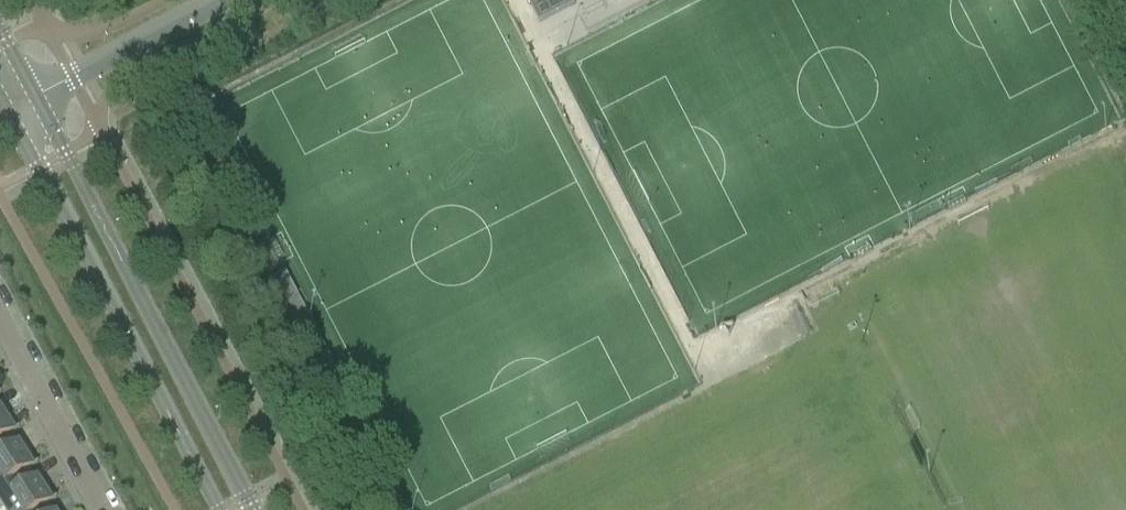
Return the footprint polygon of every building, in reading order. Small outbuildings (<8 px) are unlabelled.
[(17,429),(16,430),(8,417),(2,420),(0,417),(0,440),(17,429)] [(0,440),(0,487),(36,465),(36,464),(34,465),(26,452),(21,455),(14,446),(8,436),(18,430),(17,429),(0,440)] [(55,500),(54,499),(53,500),(45,487),(39,491),(33,481),(27,471),(36,465),(0,487),(0,509),(38,509),(55,500)] [(38,509),(48,509),(46,506),(55,500),(38,509)]
